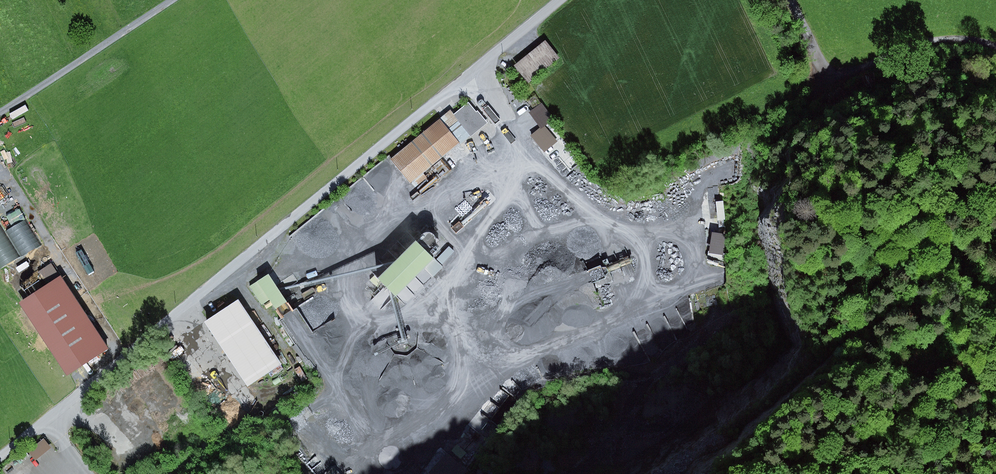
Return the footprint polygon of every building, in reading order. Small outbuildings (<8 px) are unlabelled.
[(549,41),(517,66),(529,82),(562,57),(549,41)] [(473,98),(457,112),(476,135),(493,121),(473,98)] [(552,117),(538,100),(525,111),(539,128),(552,117)] [(442,116),(395,157),(414,179),(462,139),(442,116)] [(561,139),(547,122),(534,133),(548,150),(561,139)] [(446,159),(436,167),(444,177),(454,169),(446,159)] [(732,233),(716,230),(712,249),(729,253),(732,233)] [(438,256),(419,237),(380,276),(399,295),(438,256)] [(36,265),(27,251),(5,266),(15,280),(36,265)] [(585,264),(589,275),(606,268),(602,257),(585,264)] [(41,271),(49,282),(62,274),(54,262),(41,271)] [(297,308),(272,270),(251,283),(265,304),(274,298),(285,315),(297,308)] [(49,282),(22,301),(72,373),(113,346),(63,273),(62,274),(49,282)] [(285,363),(241,297),(207,320),(251,385),(285,363)] [(37,461),(54,447),(46,439),(30,453),(37,461)]
